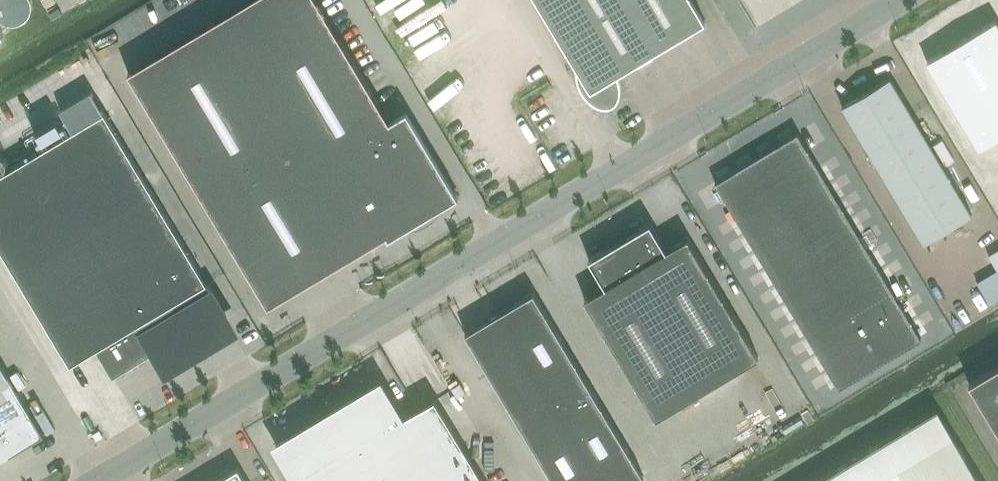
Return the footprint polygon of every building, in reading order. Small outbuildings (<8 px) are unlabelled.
[(407,110),(389,120),(317,0),(248,0),(128,72),(137,86),(268,305),(387,234),(388,237),(458,196),(407,110)] [(614,76),(705,21),(692,0),(536,0),(576,66),(577,71),(577,76),(578,80),(580,84),(582,88),(584,92),(587,95),(590,98),(594,101),(598,103),(602,104),(607,104),(610,104),(614,103),(615,100),(616,96),(617,92),(617,87),(616,83),(615,79),(614,76)] [(931,54),(992,157),(997,153),(997,18),(996,15),(931,54)] [(841,106),(923,243),(971,214),(890,77),(841,106)] [(0,175),(0,248),(70,365),(139,324),(159,358),(228,317),(104,112),(0,175)] [(798,132),(715,182),(840,387),(922,337),(798,132)] [(650,222),(589,258),(597,272),(597,273),(605,286),(584,298),(656,418),(759,356),(687,236),(666,249),(659,236),(658,236),(650,222)] [(997,296),(997,267),(976,277),(986,301),(997,296)] [(980,289),(960,297),(966,313),(986,306),(980,289)] [(465,332),(554,480),(637,480),(644,477),(533,291),(465,332)] [(268,333),(290,321),(286,313),(264,326),(268,333)] [(44,433),(0,359),(0,460),(44,433)] [(969,383),(997,432),(997,366),(969,383)] [(434,399),(405,417),(381,378),(272,444),(294,480),(484,480),(434,399)] [(937,410),(819,480),(980,480),(937,410)] [(238,467),(215,480),(246,480),(238,467)]
